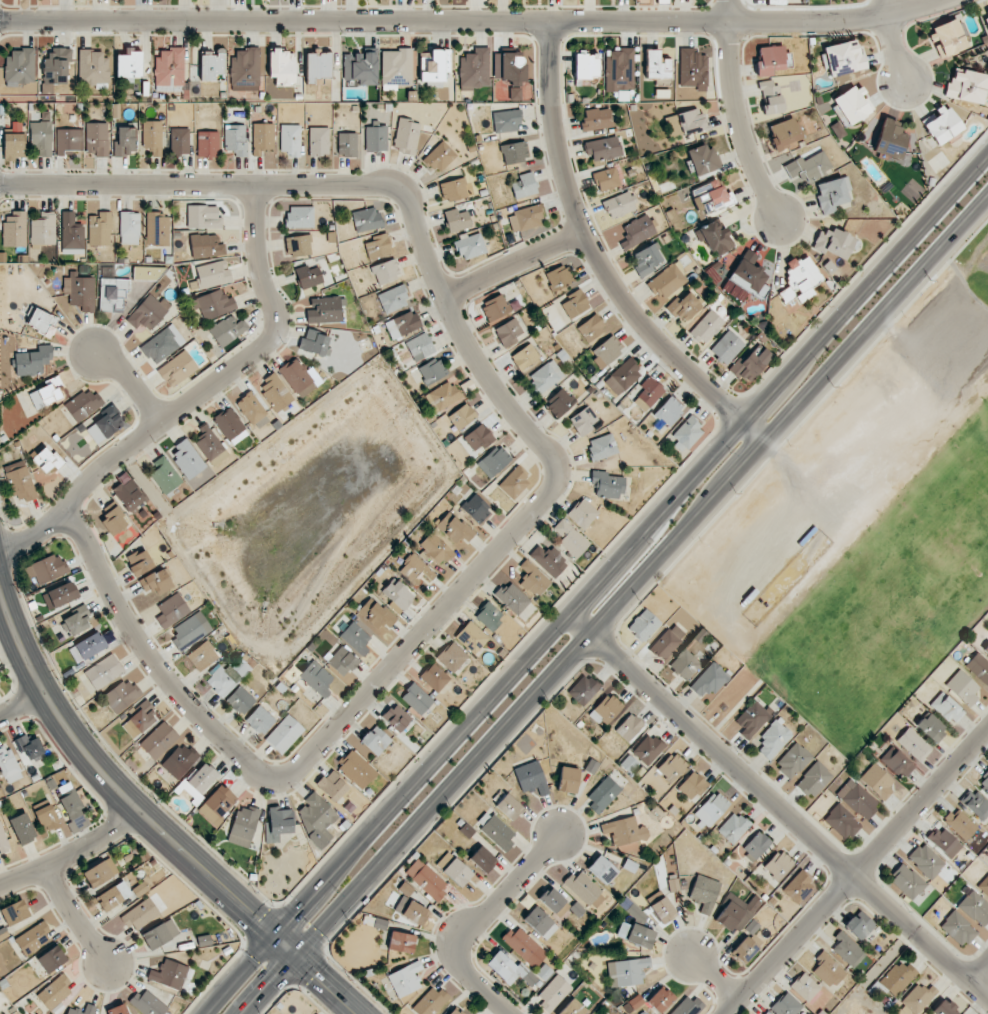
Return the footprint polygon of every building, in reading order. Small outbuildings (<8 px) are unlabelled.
[(968,48),(957,18),(928,29),(939,59),(968,48)] [(820,47),(824,69),(828,68),(830,76),(865,70),(859,40),(820,47)] [(756,76),(772,76),(772,70),(784,70),(784,46),(758,47),(759,60),(755,61),(756,76)] [(231,57),(230,87),(259,88),(260,47),(248,47),(248,51),(236,51),(235,57),(231,57)] [(489,88),(489,47),(474,47),(474,55),(459,55),(459,88),(489,88)] [(606,91),(634,91),(633,47),(621,48),(621,51),(605,51),(606,91)] [(679,87),(707,88),(707,54),(693,53),(693,48),(680,48),(679,87)] [(34,49),(11,49),(11,57),(4,57),(5,85),(35,84),(34,49)] [(142,77),(141,49),(126,50),(126,55),(116,55),(117,78),(142,77)] [(184,49),(161,49),(161,58),(155,58),(155,91),(163,91),(163,86),(184,87),(184,49)] [(269,50),(269,77),(275,77),(275,86),(295,86),(294,52),(280,52),(280,49),(269,50)] [(451,49),(431,50),(431,57),(420,57),(420,86),(445,85),(444,73),(451,72),(451,49)] [(108,84),(107,50),(78,51),(79,85),(108,84)] [(412,85),(412,50),(381,50),(382,90),(397,90),(397,86),(412,85)] [(660,50),(646,50),(645,77),(670,78),(671,59),(660,59),(660,50)] [(224,73),(224,51),(200,51),(201,81),(215,81),(215,74),(224,73)] [(305,53),(306,84),(317,83),(317,78),(331,77),(330,51),(317,52),(317,53),(305,53)] [(377,52),(343,53),(344,86),(377,86),(377,52)] [(500,81),(510,81),(510,100),(521,101),(521,83),(525,83),(525,52),(501,52),(500,81)] [(599,80),(598,54),(574,54),(575,80),(599,80)] [(987,81),(987,75),(952,67),(946,97),(983,105),(987,81)] [(776,79),(758,82),(763,115),(782,112),(776,79)] [(846,127),(875,110),(859,84),(830,101),(846,127)] [(923,123),(937,146),(963,130),(946,103),(935,109),(938,114),(923,123)] [(581,111),(585,131),(612,127),(609,107),(581,111)] [(705,130),(701,108),(677,113),(681,135),(705,130)] [(494,133),(521,130),(519,109),(492,112),(494,133)] [(38,149),(38,156),(52,156),(51,113),(41,113),(41,122),(30,122),(30,149),(38,149)] [(776,150),(802,140),(793,117),(767,127),(776,150)] [(901,159),(907,134),(898,133),(901,122),(882,118),(874,153),(901,159)] [(421,123),(399,119),(393,150),(415,154),(421,123)] [(143,148),(150,148),(151,156),(161,156),(161,121),(142,121),(143,148)] [(96,153),(96,157),(108,156),(107,122),(85,123),(86,153),(96,153)] [(274,124),(253,123),(252,156),(263,156),(263,149),(274,149),(274,124)] [(300,125),(280,125),(280,155),(300,156),(300,125)] [(114,156),(135,156),(134,127),(117,127),(118,141),(113,141),(114,156)] [(225,127),(225,150),(235,150),(235,157),(246,156),(245,127),(225,127)] [(329,127),(309,127),(309,155),(328,156),(329,127)] [(171,155),(190,154),(189,128),(170,129),(171,155)] [(82,129),(56,129),(57,155),(64,155),(64,151),(82,150),(82,129)] [(198,157),(219,156),(219,131),(197,132),(198,157)] [(338,156),(357,156),(357,133),(338,133),(338,156)] [(3,134),(4,159),(24,159),(23,134),(3,134)] [(593,161),(620,157),(618,137),(584,141),(586,155),(592,154),(593,161)] [(457,156),(443,140),(423,158),(437,174),(457,156)] [(500,146),(505,165),(529,159),(524,140),(500,146)] [(685,151),(695,177),(719,168),(709,142),(685,151)] [(790,179),(798,175),(802,184),(833,170),(824,151),(803,160),(801,157),(784,165),(790,179)] [(620,185),(614,166),(593,173),(599,192),(620,185)] [(536,194),(533,172),(519,175),(520,182),(511,183),(514,198),(536,194)] [(834,206),(848,201),(845,191),(851,189),(846,175),(816,185),(820,195),(816,197),(823,215),(836,211),(834,206)] [(443,202),(467,197),(463,178),(439,183),(443,202)] [(691,189),(701,215),(735,202),(730,191),(724,193),(718,179),(691,189)] [(638,208),(631,190),(603,201),(610,219),(638,208)] [(188,228),(222,228),(222,216),(217,216),(217,205),(187,206),(188,228)] [(507,213),(512,233),(545,224),(540,205),(507,213)] [(313,228),(314,207),(287,206),(287,227),(313,228)] [(351,212),(356,233),(382,227),(377,206),(351,212)] [(444,211),(449,233),(472,227),(468,211),(458,214),(457,208),(444,211)] [(84,254),(84,224),(75,223),(75,211),(62,211),(62,254),(84,254)] [(30,244),(55,245),(55,212),(40,212),(39,218),(31,218),(30,244)] [(139,245),(139,212),(120,212),(120,244),(139,245)] [(169,246),(169,217),(162,217),(162,212),(147,212),(146,246),(169,246)] [(27,213),(4,213),(3,246),(26,247),(27,213)] [(88,245),(111,246),(112,213),(89,213),(88,245)] [(627,238),(619,242),(623,250),(656,234),(647,214),(621,226),(627,238)] [(717,256),(734,248),(725,229),(720,231),(715,220),(693,230),(699,243),(704,240),(709,252),(714,250),(717,256)] [(845,261),(856,238),(834,228),(831,232),(821,227),(812,246),(845,261)] [(193,259),(226,254),(224,244),(219,244),(218,233),(190,237),(193,259)] [(369,259),(392,254),(387,233),(363,239),(369,259)] [(455,241),(462,261),(487,252),(480,233),(455,241)] [(286,236),(286,256),(311,255),(311,235),(286,236)] [(640,277),(655,271),(652,265),(664,260),(656,243),(630,254),(640,277)] [(769,274),(753,264),(759,256),(747,248),(727,278),(755,296),(769,274)] [(811,287),(823,280),(808,256),(798,262),(795,257),(785,263),(789,269),(783,273),(797,295),(796,297),(800,303),(815,294),(811,287)] [(371,266),(377,285),(401,278),(396,258),(371,266)] [(199,289),(231,282),(227,260),(195,267),(199,289)] [(295,270),(302,290),(324,282),(316,262),(295,270)] [(688,282),(674,263),(646,283),(659,301),(688,282)] [(552,291),(574,283),(567,265),(545,273),(552,291)] [(95,277),(80,277),(80,271),(65,271),(65,294),(69,295),(69,306),(82,306),(81,312),(94,312),(95,277)] [(99,311),(123,312),(124,289),(129,289),(130,279),(100,278),(99,311)] [(384,313),(409,306),(403,285),(377,293),(384,313)] [(191,300),(195,310),(200,308),(205,321),(237,309),(232,296),(226,299),(221,288),(191,300)] [(590,308),(580,288),(566,295),(569,301),(562,304),(569,319),(590,308)] [(679,301),(676,298),(666,307),(683,324),(702,306),(689,292),(679,301)] [(172,306),(162,297),(159,301),(150,293),(125,320),(135,329),(141,323),(149,331),(172,306)] [(480,303),(487,322),(510,313),(503,294),(480,303)] [(306,309),(307,323),(341,322),(341,297),(310,298),(311,309),(306,309)] [(26,327),(51,337),(59,318),(34,308),(26,327)] [(422,327),(414,309),(384,322),(392,340),(422,327)] [(690,331),(704,345),(725,323),(711,309),(690,331)] [(586,343),(606,331),(596,314),(576,326),(586,343)] [(218,346),(249,332),(243,319),(236,322),(233,315),(209,326),(218,346)] [(494,328),(502,346),(524,336),(516,318),(494,328)] [(140,347),(155,366),(186,341),(171,323),(140,347)] [(305,338),(301,337),(298,350),(325,356),(330,336),(307,330),(305,338)] [(745,345),(729,330),(709,350),(724,365),(745,345)] [(404,343),(415,362),(436,351),(426,332),(404,343)] [(601,368),(624,351),(612,335),(589,353),(601,368)] [(510,356),(520,372),(540,359),(530,343),(510,356)] [(16,376),(42,375),(42,364),(51,364),(50,345),(36,345),(37,351),(15,352),(16,376)] [(730,369),(747,384),(773,357),(764,348),(756,357),(748,349),(730,369)] [(199,368),(186,349),(157,369),(170,388),(199,368)] [(448,374),(438,356),(417,368),(426,386),(448,374)] [(323,382),(312,367),(306,371),(296,357),(278,370),(300,399),(323,382)] [(618,396),(642,373),(628,358),(603,381),(618,396)] [(528,377),(540,394),(564,376),(552,359),(528,377)] [(275,412),(293,401),(276,372),(257,383),(275,412)] [(44,381),(46,387),(29,393),(34,409),(64,398),(57,376),(44,381)] [(665,390),(649,376),(640,386),(644,390),(634,401),(645,411),(665,390)] [(462,398),(451,380),(425,395),(435,413),(462,398)] [(77,423),(103,404),(90,386),(64,406),(77,423)] [(558,418),(576,401),(562,387),(544,404),(558,418)] [(256,430),(270,421),(251,392),(237,401),(256,430)] [(653,414),(668,427),(685,408),(670,395),(653,414)] [(477,418),(468,403),(448,415),(456,430),(477,418)] [(104,409),(108,414),(86,429),(96,445),(126,425),(112,404),(104,409)] [(247,437),(234,407),(215,415),(228,445),(247,437)] [(591,424),(597,421),(591,407),(569,417),(579,437),(593,430),(591,424)] [(684,451),(704,430),(689,416),(669,437),(684,451)] [(216,457),(219,461),(228,455),(206,423),(197,429),(202,435),(194,440),(209,462),(216,457)] [(463,437),(474,453),(494,439),(483,423),(463,437)] [(619,452),(612,433),(586,442),(593,461),(619,452)] [(189,480),(207,467),(186,438),(168,451),(189,480)] [(31,457),(46,477),(65,463),(50,443),(31,457)] [(490,479),(512,458),(499,444),(477,464),(490,479)] [(183,482),(165,456),(146,469),(165,495),(183,482)] [(531,480),(516,466),(498,485),(512,500),(531,480)] [(14,503),(36,498),(28,467),(7,471),(14,503)] [(609,471),(591,471),(591,485),(596,485),(596,497),(622,498),(623,476),(608,476),(609,471)] [(118,478),(121,483),(112,490),(128,513),(146,500),(126,472),(118,478)] [(479,525),(492,511),(474,493),(461,508),(479,525)] [(567,517),(585,530),(599,510),(580,498),(567,517)] [(115,507),(99,520),(112,537),(128,524),(115,507)] [(438,529),(455,544),(461,537),(467,542),(475,534),(453,513),(438,529)] [(558,543),(576,559),(589,544),(561,519),(552,529),(562,538),(558,543)] [(441,568),(454,554),(431,532),(418,546),(441,568)] [(552,547),(547,552),(540,544),(529,554),(553,579),(568,564),(552,547)] [(155,567),(145,548),(125,558),(135,577),(155,567)] [(29,579),(35,577),(39,585),(69,572),(60,552),(24,568),(29,579)] [(416,584),(421,577),(429,583),(437,573),(411,554),(398,571),(416,584)] [(519,567),(527,574),(519,582),(536,598),(551,582),(526,559),(519,567)] [(144,593),(152,590),(154,596),(173,588),(165,568),(138,580),(144,593)] [(382,592),(390,601),(388,604),(398,614),(415,598),(396,579),(382,592)] [(80,597),(73,581),(47,592),(54,608),(80,597)] [(531,602),(509,581),(495,595),(516,616),(531,602)] [(162,614),(156,618),(163,629),(191,612),(178,592),(157,606),(162,614)] [(388,629),(396,621),(371,597),(356,612),(375,630),(382,623),(388,629)] [(504,616),(488,601),(474,616),(491,631),(504,616)] [(68,636),(93,627),(85,608),(61,617),(68,636)] [(626,628),(643,643),(661,624),(645,608),(626,628)] [(180,652),(212,630),(199,611),(173,628),(178,635),(171,640),(180,652)] [(489,638),(470,620),(454,637),(474,655),(489,638)] [(363,657),(369,649),(364,645),(371,638),(352,621),(339,636),(363,657)] [(685,634),(673,623),(649,649),(663,662),(681,643),(679,640),(685,634)] [(108,646),(99,630),(68,649),(77,664),(108,646)] [(220,657),(207,640),(186,655),(198,672),(220,657)] [(453,674),(469,657),(452,641),(436,658),(453,674)] [(343,678),(359,662),(341,644),(325,659),(343,678)] [(685,681),(701,665),(684,649),(669,665),(685,681)] [(987,687),(987,686),(987,662),(977,652),(964,665),(987,687)] [(95,690),(124,672),(112,653),(83,672),(95,690)] [(331,692),(326,687),(334,678),(313,660),(299,676),(324,699),(331,692)] [(689,687),(700,698),(707,690),(712,695),(730,676),(713,661),(689,687)] [(451,679),(433,662),(419,677),(437,693),(451,679)] [(204,679),(219,696),(235,682),(220,665),(204,679)] [(980,688),(959,669),(945,684),(969,707),(978,698),(974,694),(980,688)] [(600,688),(585,674),(567,692),(582,706),(600,688)] [(115,713),(141,696),(130,678),(103,695),(115,713)] [(435,700),(413,683),(400,698),(422,716),(435,700)] [(242,716),(256,700),(240,685),(225,700),(242,716)] [(590,713),(605,727),(624,706),(609,692),(590,713)] [(930,704),(953,724),(964,712),(942,692),(930,704)] [(739,732),(746,739),(770,715),(754,700),(734,721),(742,729),(739,732)] [(159,718),(147,703),(120,723),(132,739),(159,718)] [(399,733),(412,719),(395,703),(382,718),(399,733)] [(245,722),(263,736),(276,718),(258,705),(245,722)] [(947,730),(928,711),(915,725),(935,743),(947,730)] [(614,731),(627,743),(644,724),(631,712),(614,731)] [(281,755),(305,729),(288,714),(264,739),(281,755)] [(793,733),(776,718),(759,739),(764,743),(758,751),(770,761),(793,733)] [(154,760),(179,737),(164,721),(139,744),(154,760)] [(376,757),(392,741),(375,725),(360,741),(376,757)] [(896,740),(919,761),(931,747),(908,727),(896,740)] [(665,747),(649,733),(631,752),(647,766),(665,747)] [(28,765),(46,755),(36,737),(29,741),(25,734),(14,740),(28,765)] [(161,765),(177,780),(199,756),(184,741),(161,765)] [(791,779),(813,757),(796,741),(775,764),(791,779)] [(8,744),(0,748),(0,770),(6,784),(22,777),(8,744)] [(897,771),(906,777),(914,765),(890,747),(879,761),(896,773),(897,771)] [(362,790),(378,773),(352,750),(336,767),(362,790)] [(671,783),(688,764),(673,751),(656,769),(671,783)] [(513,769),(523,794),(537,788),(540,796),(549,793),(537,760),(513,769)] [(796,784),(811,799),(833,775),(817,761),(796,784)] [(892,791),(889,787),(894,781),(873,763),(859,779),(883,801),(892,791)] [(557,790),(575,793),(579,769),(561,766),(557,790)] [(349,787),(331,769),(316,784),(335,802),(349,787)] [(975,783),(987,794),(987,769),(975,783)] [(677,788),(692,802),(708,784),(693,770),(677,788)] [(588,807),(597,815),(621,790),(607,776),(587,797),(592,802),(588,807)] [(865,821),(880,805),(851,778),(836,794),(865,821)] [(238,799),(222,784),(197,810),(213,825),(238,799)] [(959,801),(982,822),(987,816),(987,803),(971,788),(959,801)] [(91,825),(74,790),(58,797),(70,823),(68,824),(72,833),(91,825)] [(694,815),(700,820),(696,825),(703,832),(730,803),(717,790),(694,815)] [(323,847),(333,837),(326,830),(339,816),(313,791),(304,801),(307,803),(293,818),(323,847)] [(494,806),(511,821),(523,808),(507,793),(494,806)] [(227,841),(248,849),(261,810),(240,803),(227,841)] [(823,819),(846,841),(861,825),(837,803),(823,819)] [(35,810),(42,832),(60,826),(52,804),(35,810)] [(269,808),(269,821),(265,821),(266,843),(280,843),(280,834),(293,833),(292,807),(269,808)] [(978,827),(955,808),(943,822),(966,841),(978,827)] [(517,836),(488,810),(475,824),(504,850),(517,836)] [(717,830),(732,845),(750,826),(735,811),(717,830)] [(9,819),(20,845),(37,838),(26,812),(9,819)] [(600,824),(602,834),(612,832),(615,846),(648,839),(646,825),(637,827),(635,816),(600,824)] [(1,853),(11,849),(0,821),(0,849),(1,853)] [(950,859),(962,847),(940,825),(928,838),(950,859)] [(772,843),(759,830),(740,850),(753,863),(772,843)] [(945,863),(922,842),(907,859),(931,880),(945,863)] [(487,874),(497,859),(479,846),(469,860),(487,874)] [(763,866),(777,881),(794,863),(780,849),(763,866)] [(473,874),(449,852),(436,865),(460,888),(473,874)] [(587,868),(605,885),(618,871),(599,855),(587,868)] [(404,872),(435,901),(448,887),(418,858),(404,872)] [(113,877),(104,860),(82,872),(91,889),(113,877)] [(912,900),(926,884),(903,863),(888,880),(912,900)] [(575,877),(571,873),(562,883),(588,907),(602,891),(580,871),(575,877)] [(816,888),(801,871),(781,889),(797,906),(816,888)] [(688,899),(703,904),(699,913),(709,916),(721,883),(697,874),(688,899)] [(977,886),(987,897),(987,875),(977,886)] [(132,898),(124,882),(95,895),(102,911),(132,898)] [(429,909),(408,900),(413,888),(402,883),(398,890),(403,892),(394,912),(422,925),(429,909)] [(558,918),(570,905),(550,886),(538,898),(558,918)] [(987,918),(987,904),(971,890),(957,906),(981,926),(987,918)] [(714,917),(737,935),(762,901),(754,895),(747,904),(732,893),(714,917)] [(676,916),(666,896),(650,904),(661,924),(676,916)] [(159,911),(149,897),(120,917),(130,931),(159,911)] [(7,926),(30,916),(23,899),(0,909),(0,910),(7,926)] [(546,940),(558,927),(535,906),(522,919),(546,940)] [(844,924),(860,941),(876,927),(860,909),(844,924)] [(978,931),(952,911),(939,927),(965,947),(978,931)] [(179,934),(171,918),(141,935),(150,951),(179,934)] [(45,933),(50,931),(45,921),(14,937),(24,955),(50,941),(45,933)] [(649,949),(656,932),(632,922),(629,928),(622,925),(617,936),(649,949)] [(534,968),(547,953),(516,925),(502,940),(534,968)] [(832,949),(853,968),(866,954),(840,930),(833,938),(838,943),(832,949)] [(413,953),(416,935),(390,931),(388,950),(413,953)] [(199,946),(211,944),(210,936),(198,938),(199,946)] [(731,951),(744,963),(759,948),(746,936),(731,951)] [(67,961),(57,945),(36,958),(47,974),(67,961)] [(519,962),(515,966),(498,950),(485,964),(509,986),(519,975),(526,982),(533,975),(519,962)] [(813,972),(831,988),(846,972),(822,950),(814,959),(819,965),(813,972)] [(607,963),(610,988),(644,983),(642,968),(650,967),(649,957),(607,963)] [(188,967),(164,958),(159,972),(150,969),(146,979),(179,991),(188,967)] [(901,958),(879,982),(895,997),(917,973),(901,958)] [(387,976),(399,999),(421,986),(414,973),(423,968),(418,959),(387,976)] [(807,1002),(821,988),(803,972),(790,986),(807,1002)] [(49,1011),(72,992),(67,986),(71,983),(63,973),(36,995),(49,1011)] [(572,987),(557,974),(537,995),(543,1001),(540,1005),(548,1012),(572,987)] [(938,991),(930,984),(925,990),(917,983),(900,1002),(913,1013),(917,1013),(938,991)] [(659,1013),(674,998),(661,986),(646,1002),(659,1013)] [(142,987),(130,1003),(144,1013),(163,1013),(168,1008),(142,987)] [(417,1013),(434,1013),(450,997),(441,988),(437,992),(431,987),(411,1009),(417,1013)] [(803,1006),(786,991),(771,1009),(776,1013),(796,1013),(803,1006)] [(703,1007),(688,993),(670,1013),(696,1013),(703,1007)] [(573,998),(558,1013),(583,1013),(586,1010),(573,998)] [(958,1013),(943,999),(931,1011),(935,1013),(957,1013),(958,1013)] [(123,1003),(106,1011),(108,1013),(128,1013),(123,1003)] [(96,1006),(86,1004),(84,1011),(69,1007),(67,1013),(93,1013),(96,1006)]
